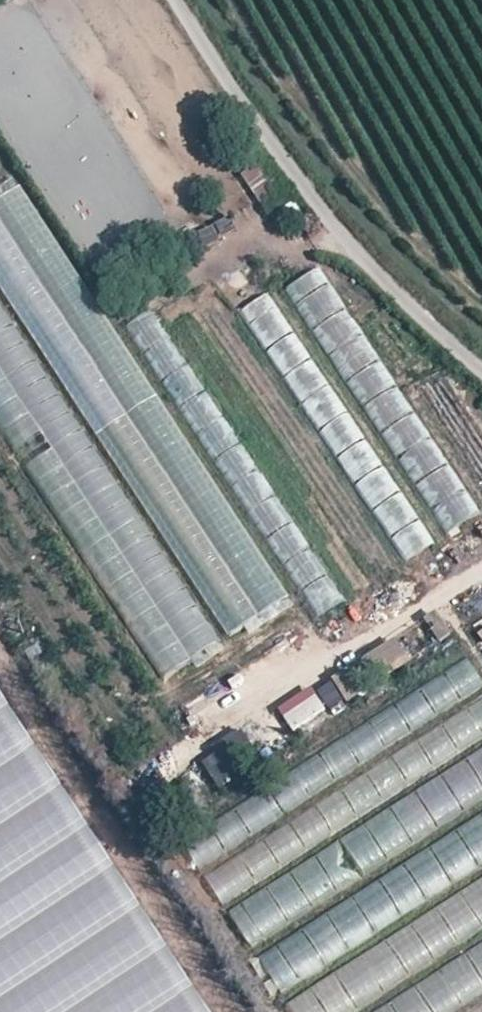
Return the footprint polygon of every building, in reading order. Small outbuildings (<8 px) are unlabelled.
[(289,196),(266,161),(243,176),(265,211),(289,196)] [(24,174),(0,189),(0,277),(223,643),(286,605),(24,174)] [(228,214),(196,230),(205,247),(237,231),(228,214)] [(148,682),(208,649),(0,283),(0,421),(148,682)] [(402,563),(430,546),(272,289),(243,307),(402,563)] [(321,331),(392,460),(400,456),(444,534),(481,513),(481,431),(447,368),(418,384),(458,454),(441,463),(356,311),(321,331)] [(317,617),(345,599),(328,573),(300,592),(317,617)] [(429,613),(422,623),(442,637),(449,626),(429,613)] [(181,838),(199,868),(481,688),(481,682),(465,656),(181,838)] [(326,707),(357,696),(348,671),(317,683),(326,707)] [(318,695),(285,713),(297,735),(330,717),(318,695)] [(203,876),(223,906),(481,740),(481,696),(203,876)] [(6,781),(134,1011),(175,1011),(0,697),(0,780),(6,781)] [(196,801),(257,756),(239,731),(177,776),(196,801)] [(228,913),(251,949),(481,800),(481,749),(228,913)] [(260,956),(282,994),(481,864),(481,812),(260,956)] [(287,1000),(294,1011),(354,1011),(481,930),(481,876),(287,1000)] [(372,1011),(451,1011),(481,992),(481,941),(372,1011)]
